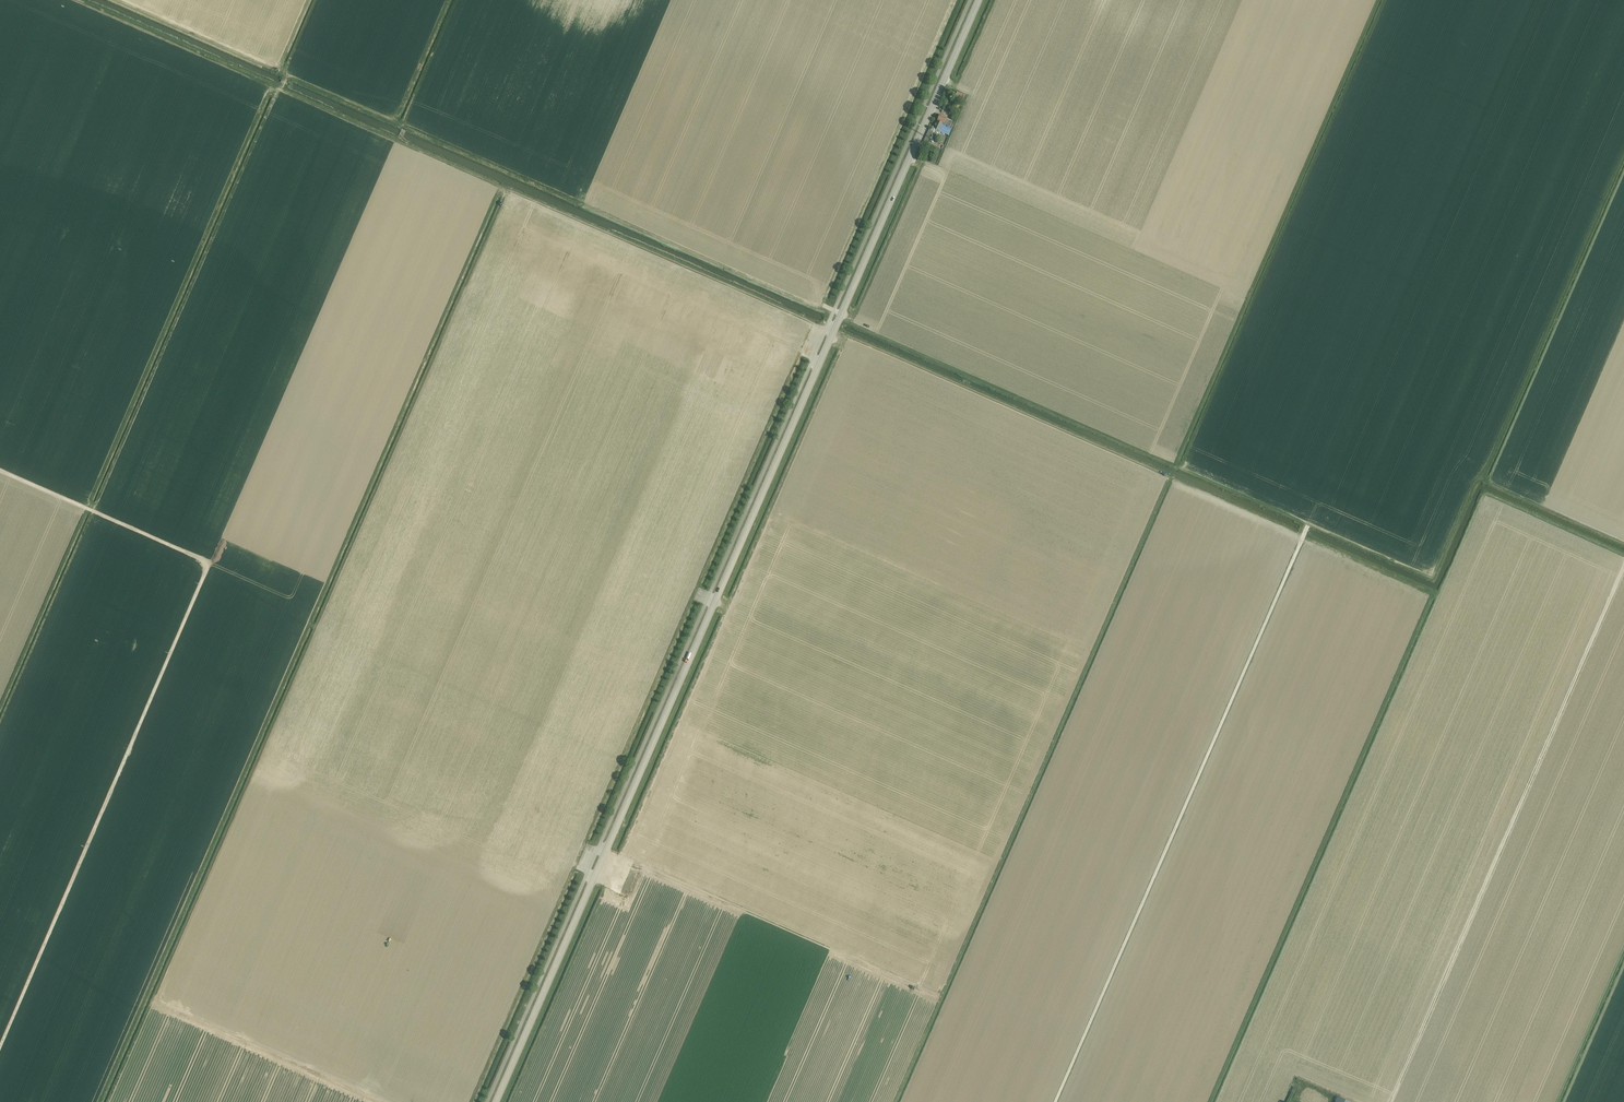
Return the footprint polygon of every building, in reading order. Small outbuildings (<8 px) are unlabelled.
[(938,120),(937,122),(943,125),(944,125),(947,126),(948,127),(947,129),(950,130),(951,130),(953,125),(952,124),(950,123),(946,121),(947,120),(947,119),(940,116),(940,117),(938,117),(938,119),(938,120)] [(928,130),(923,143),(926,145),(930,135),(931,136),(931,134),(933,132),(933,131),(934,130),(939,133),(942,134),(944,135),(944,134),(947,129),(948,127),(947,126),(944,125),(943,125),(937,122),(934,128),(933,127),(932,130),(929,129),(928,130)]
